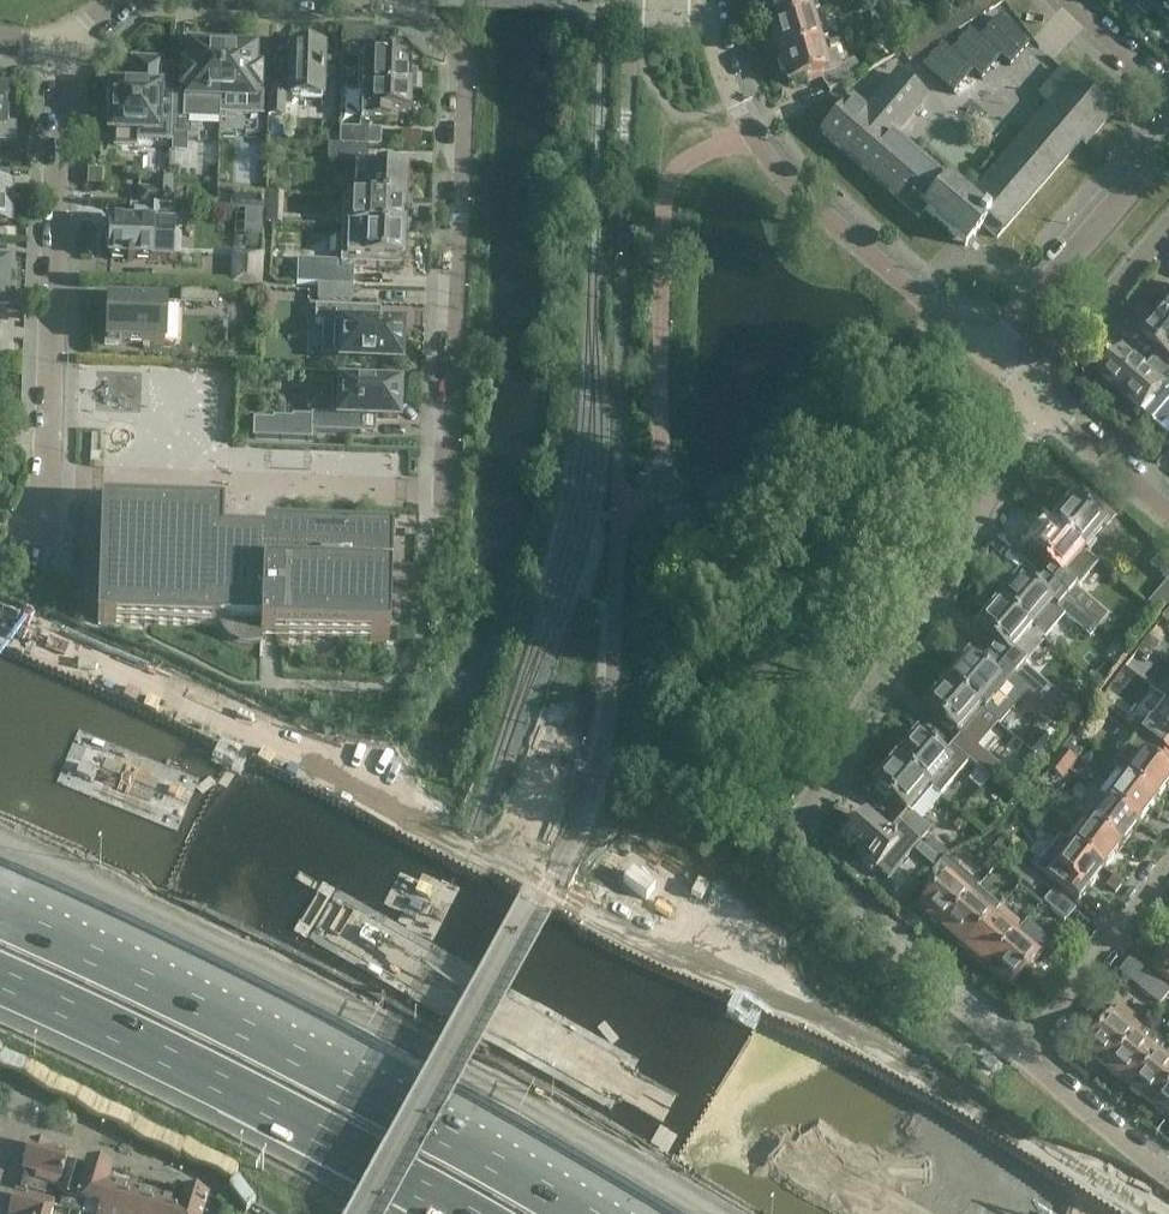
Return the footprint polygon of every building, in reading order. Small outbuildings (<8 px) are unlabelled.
[(818,0),(763,0),(766,11),(764,14),(767,24),(771,26),(771,28),(822,13),(818,0)] [(951,18),(958,30),(985,13),(993,9),(1005,1),(1005,0),(981,0),(951,18)] [(1139,1),(1135,5),(1147,17),(1151,12),(1168,29),(1168,0),(1138,0),(1139,1)] [(830,41),(822,13),(771,28),(772,30),(769,33),(773,43),(776,44),(780,56),(830,41)] [(889,23),(885,13),(872,17),(875,28),(889,23)] [(1000,58),(1009,66),(1029,44),(999,17),(979,40),(969,31),(950,53),(942,46),(922,68),(953,95),(972,72),(981,80),(1000,58)] [(173,95),(171,139),(172,139),(177,139),(176,164),(215,165),(217,116),(185,115),(185,111),(220,113),(221,98),(222,49),(211,49),(208,41),(197,41),(192,48),(190,48),(189,68),(184,68),(184,73),(183,87),(188,87),(188,95),(173,95)] [(838,68),(830,41),(780,56),(780,59),(778,61),(781,72),(785,73),(788,86),(807,80),(808,83),(821,79),(829,92),(863,71),(854,59),(838,68)] [(220,113),(219,132),(262,134),(263,114),(263,97),(263,96),(252,96),(253,90),(259,90),(259,71),(254,71),(255,51),(252,50),(248,43),(238,42),(233,50),(222,49),(221,98),(220,113)] [(323,63),(323,54),(323,49),(319,49),(319,47),(304,46),(304,48),(292,48),(291,82),(285,81),(285,91),(269,90),(268,115),(286,115),(286,105),(292,105),(293,96),(321,97),(322,79),(331,79),(332,63),(323,63)] [(360,56),(359,90),(416,90),(416,72),(411,72),(411,57),(408,57),(408,54),(393,54),(393,56),(360,55),(360,56)] [(161,138),(171,139),(173,95),(173,87),(159,86),(160,63),(136,62),(135,77),(134,77),(134,84),(118,84),(108,92),(108,104),(113,109),(112,132),(116,132),(115,146),(136,147),(137,132),(161,133),(161,138)] [(822,134),(960,253),(983,226),(997,238),(1081,140),(1086,144),(1113,113),(1063,71),(1041,97),(1051,105),(969,201),(965,197),(966,196),(956,187),(954,188),(895,136),(926,99),(898,75),(896,76),(885,67),(854,102),(852,100),(851,100),(822,134)] [(409,113),(410,92),(361,90),(360,131),(368,132),(368,121),(395,122),(396,113),(409,113)] [(14,142),(15,126),(5,126),(5,122),(8,119),(8,108),(6,105),(6,93),(0,93),(0,141),(14,142)] [(339,144),(339,145),(367,146),(378,147),(378,132),(368,132),(360,131),(340,131),(339,144)] [(401,132),(400,147),(420,148),(420,133),(401,132)] [(382,167),(366,167),(367,146),(339,145),(339,144),(329,144),(329,160),(356,162),(355,197),(406,199),(407,168),(398,168),(398,162),(382,162),(382,167)] [(10,189),(7,189),(8,171),(0,171),(0,226),(9,226),(9,224),(12,222),(12,212),(9,209),(10,189)] [(155,189),(140,189),(140,205),(168,207),(170,207),(171,177),(155,176),(155,189)] [(266,209),(266,195),(250,194),(249,211),(266,212),(266,209)] [(281,195),(266,195),(266,209),(280,209),(281,195)] [(343,196),(342,227),(354,227),(405,229),(405,227),(410,227),(410,211),(406,211),(406,199),(355,197),(343,196)] [(106,236),(106,246),(109,250),(111,251),(111,259),(129,259),(129,262),(134,262),(134,260),(151,260),(172,261),(174,207),(170,207),(168,207),(140,205),(140,211),(135,211),(135,218),(139,218),(139,225),(112,224),(111,232),(109,233),(106,236)] [(404,259),(405,229),(354,227),(353,257),(378,258),(378,266),(400,267),(401,259),(404,259)] [(16,254),(16,241),(0,241),(0,254),(16,254)] [(262,286),(263,255),(235,254),(234,286),(262,286)] [(298,269),(297,282),(297,284),(319,285),(318,300),(352,301),(353,271),(343,271),(319,269),(298,269)] [(114,301),(113,312),(106,312),(106,313),(108,313),(107,343),(175,345),(175,344),(168,344),(169,303),(177,304),(177,303),(114,301)] [(365,325),(366,308),(316,306),(315,323),(322,324),(321,357),(400,360),(400,353),(404,354),(405,334),(401,333),(401,327),(365,325)] [(1163,309),(1150,324),(1150,325),(1143,334),(1167,355),(1159,364),(1168,373),(1168,315),(1163,309)] [(1159,364),(1150,375),(1125,354),(1103,380),(1142,413),(1143,411),(1156,422),(1154,424),(1168,437),(1168,373),(1159,364)] [(398,404),(402,404),(403,381),(386,381),(386,385),(331,383),(330,415),(311,415),(310,433),(361,434),(361,418),(397,419),(398,404)] [(1073,499),(1052,524),(1053,525),(1091,557),(1098,548),(1090,541),(1097,533),(1103,526),(1108,526),(1112,522),(1112,517),(1082,491),(1074,500),(1073,499)] [(102,505),(97,623),(212,627),(212,629),(214,631),(215,634),(216,636),(219,639),(221,640),(223,642),(224,643),(225,644),(227,645),(229,646),(231,647),(233,648),(235,649),(237,650),(240,651),(242,651),(246,652),(250,652),(253,652),(257,652),(260,652),(259,661),(261,661),(262,644),(261,644),(261,637),(303,638),(389,641),(393,535),(264,530),(264,538),(223,536),(223,509),(102,505)] [(1091,557),(1053,525),(1052,524),(1031,549),(1048,563),(1049,569),(1056,575),(1059,573),(1063,576),(1074,561),(1082,568),(1091,557)] [(1020,577),(999,602),(1032,630),(1044,640),(1065,616),(1080,628),(1088,618),(1066,599),(1058,608),(1028,584),(1020,577)] [(1162,588),(1146,608),(1158,617),(1168,603),(1168,582),(1168,581),(1162,588)] [(1076,588),(1066,599),(1088,618),(1100,626),(1109,615),(1076,588)] [(1032,630),(999,602),(978,627),(986,633),(996,642),(994,646),(1003,654),(1007,652),(1010,655),(1032,630)] [(1148,636),(1144,643),(1155,652),(1160,645),(1148,636)] [(1115,643),(1105,654),(1118,665),(1128,654),(1115,643)] [(1155,652),(1144,643),(1138,651),(1150,659),(1155,652)] [(1154,663),(1150,659),(1138,651),(1125,668),(1142,680),(1154,663)] [(1003,684),(977,664),(969,657),(948,682),(981,710),(991,718),(1012,694),(1032,711),(1041,701),(1025,685),(1020,681),(1010,692),(1002,686),(1003,684)] [(1028,671),(1020,681),(1025,685),(1041,701),(1049,707),(1057,698),(1050,691),(1051,690),(1028,671)] [(981,710),(948,682),(927,706),(934,712),(945,722),(943,726),(952,734),(956,732),(959,735),(981,710)] [(1073,727),(1060,715),(1053,722),(1066,735),(1073,727)] [(1161,730),(1154,724),(1144,736),(1168,755),(1168,719),(1161,730)] [(1144,736),(1141,733),(1113,768),(1116,771),(1156,800),(1158,798),(1166,788),(1165,788),(1168,783),(1168,774),(1166,771),(1168,767),(1168,755),(1144,736)] [(967,761),(968,759),(951,745),(942,756),(925,742),(917,736),(896,760),(928,788),(940,797),(969,762),(967,761)] [(977,749),(968,759),(967,761),(969,762),(980,771),(990,780),(1001,768),(977,749)] [(1062,753),(1056,762),(1070,773),(1077,763),(1062,753)] [(928,788),(896,760),(875,785),(878,788),(877,792),(886,799),(890,797),(902,808),(893,818),(920,842),(930,830),(909,811),(928,788)] [(1063,782),(1070,773),(1056,762),(1048,772),(1063,782)] [(990,780),(980,771),(970,782),(980,791),(990,780)] [(1148,811),(1156,800),(1116,771),(1099,794),(1107,800),(1138,824),(1140,821),(1141,821),(1149,811),(1148,811)] [(1030,786),(1016,802),(1029,813),(1043,797),(1030,786)] [(1131,834),(1138,824),(1107,800),(1091,823),(1121,846),(1123,844),(1131,834)] [(920,842),(893,818),(881,831),(865,817),(842,843),(864,862),(863,864),(871,872),(873,869),(875,871),(877,870),(888,879),(920,842)] [(1113,856),(1121,846),(1091,823),(1074,845),(1104,868),(1105,867),(1106,867),(1114,857),(1113,856)] [(1096,879),(1104,868),(1074,845),(1061,835),(1042,859),(1043,859),(1036,869),(1066,896),(1075,884),(1085,893),(1088,890),(1096,880),(1096,879)] [(946,858),(949,854),(930,838),(924,846),(942,861),(945,857),(946,858)] [(1001,840),(992,850),(1002,858),(1010,848),(1001,840)] [(914,852),(934,869),(941,861),(921,844),(914,852)] [(1023,882),(1031,872),(1010,853),(1001,863),(1023,882)] [(942,930),(943,929),(970,898),(971,898),(978,890),(979,889),(977,888),(979,886),(946,858),(945,857),(942,861),(920,886),(930,895),(918,910),(942,930)] [(1034,891),(1042,881),(1031,872),(1023,882),(1034,891)] [(991,916),(999,907),(1000,907),(978,890),(971,898),(970,898),(943,929),(954,938),(952,940),(964,950),(966,948),(992,917),(991,916)] [(1074,910),(1067,903),(1054,891),(1044,902),(1057,914),(1064,921),(1074,910)] [(989,967),(1015,937),(1023,927),(999,907),(991,916),(992,917),(966,948),(977,957),(975,959),(987,970),(989,967)] [(1037,956),(1015,937),(989,967),(999,977),(998,979),(1010,989),(1044,950),(1043,949),(1037,956)] [(1168,943),(1160,953),(1161,953),(1158,956),(1159,957),(1150,969),(1158,975),(1161,977),(1168,983),(1168,942),(1168,943)] [(1146,972),(1135,986),(1159,1005),(1168,992),(1168,991),(1146,972)] [(1108,1067),(1134,1036),(1141,1027),(1143,1025),(1119,1006),(1083,1050),(1095,1060),(1097,1058),(1108,1067)] [(1131,1086),(1157,1054),(1158,1054),(1165,1046),(1141,1027),(1134,1036),(1108,1067),(1106,1069),(1119,1079),(1120,1077),(1131,1086)] [(1168,1087),(1168,1063),(1158,1054),(1157,1054),(1131,1086),(1129,1088),(1142,1098),(1144,1096),(1154,1105),(1168,1087)] [(1154,1105),(1153,1107),(1168,1120),(1168,1087),(1154,1105)] [(60,1187),(67,1163),(69,1155),(30,1143),(22,1170),(26,1171),(21,1189),(44,1196),(48,1183),(60,1187)] [(85,1169),(76,1198),(64,1195),(60,1208),(81,1213),(84,1213),(88,1202),(100,1206),(109,1181),(112,1168),(88,1161),(85,1169)] [(76,1198),(85,1169),(67,1163),(60,1187),(58,1193),(76,1198)] [(132,1188),(109,1181),(100,1206),(98,1213),(124,1213),(132,1188)] [(156,1194),(132,1188),(124,1213),(150,1213),(156,1194)] [(180,1201),(176,1213),(203,1213),(208,1197),(184,1189),(180,1201)] [(15,1194),(9,1213),(50,1213),(53,1206),(15,1194)] [(180,1201),(156,1194),(150,1213),(176,1213),(180,1201)]
